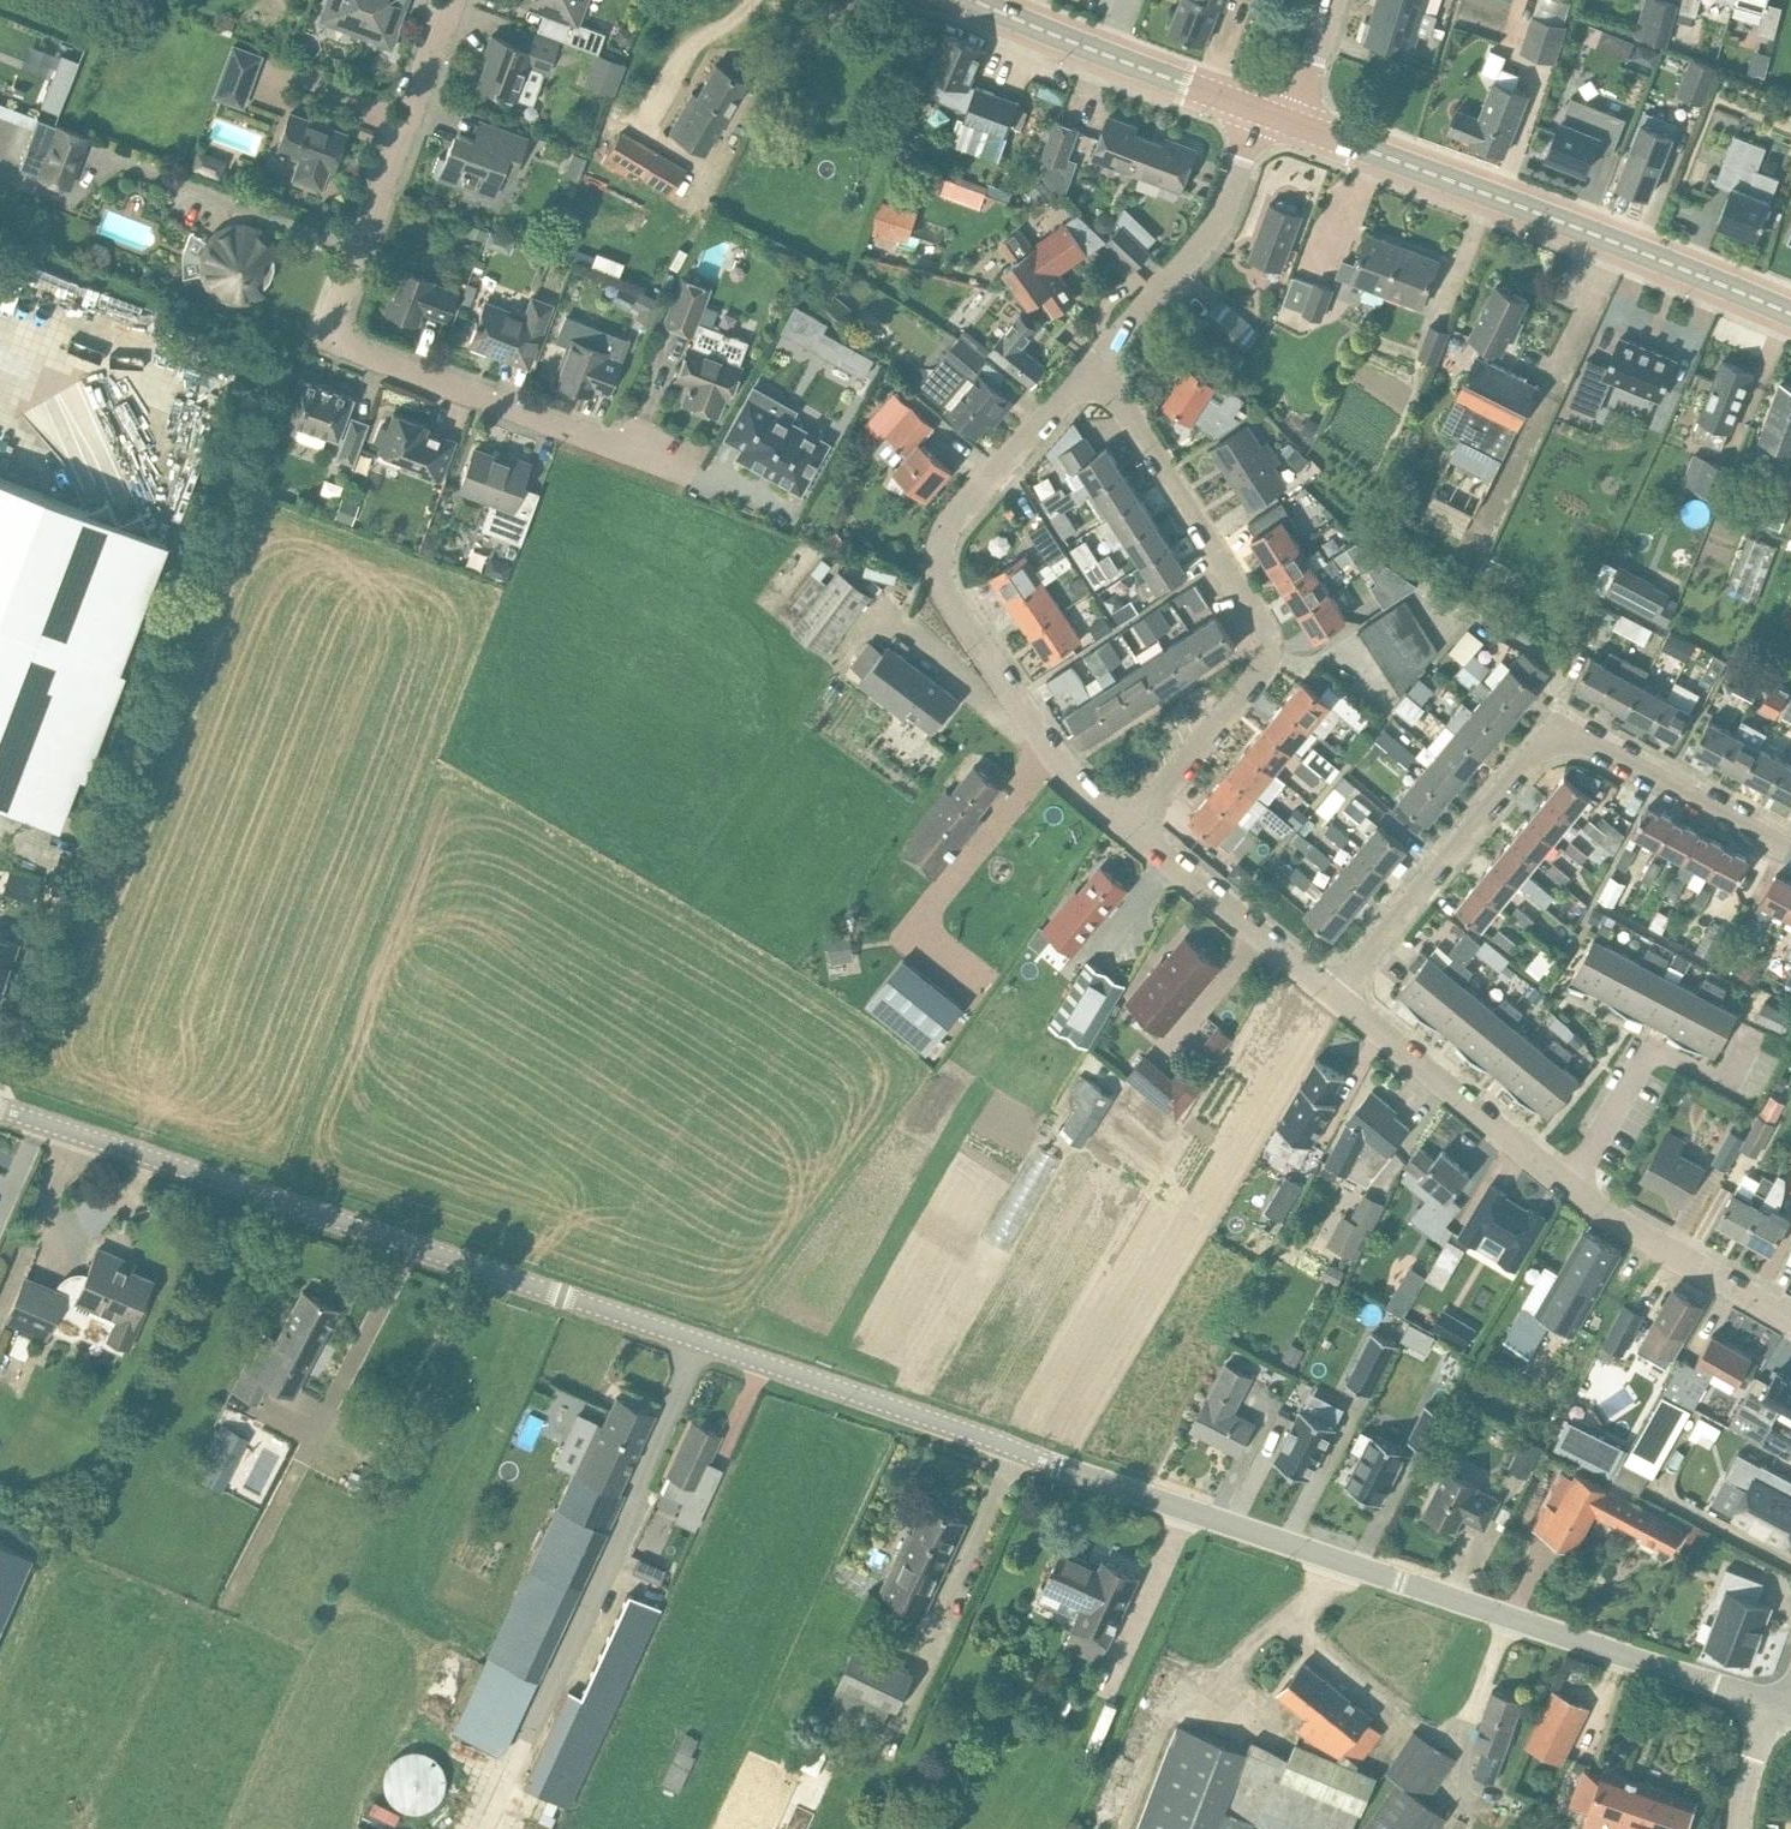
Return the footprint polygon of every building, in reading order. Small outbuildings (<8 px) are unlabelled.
[(328,3),(350,11),(356,24),(354,28),(374,35),(373,40),(391,47),(398,28),(394,27),(401,7),(382,0),(329,0),(328,3)] [(594,50),(597,51),(604,32),(578,21),(586,0),(519,0),(519,1),(543,10),(536,29),(594,50)] [(1227,0),(1182,0),(1170,29),(1205,42),(1219,5),(1224,7),(1227,0)] [(1377,5),(1434,23),(1437,15),(1424,11),(1427,0),(1378,0),(1377,5)] [(1634,34),(1667,44),(1679,3),(1670,0),(1644,0),(1634,34)] [(1680,11),(1696,15),(1700,0),(1683,0),(1680,11)] [(1765,1),(1758,33),(1774,37),(1782,5),(1765,1)] [(1377,5),(1372,20),(1367,19),(1361,38),(1410,54),(1418,31),(1431,35),(1431,32),(1442,36),(1445,28),(1434,24),(1434,23),(1377,5)] [(1532,12),(1521,50),(1556,60),(1567,23),(1532,12)] [(516,24),(510,41),(491,34),(485,52),(489,54),(478,82),(517,97),(528,67),(547,74),(559,40),(516,24)] [(1592,43),(1626,58),(1634,39),(1600,24),(1592,43)] [(967,106),(975,86),(969,83),(985,47),(945,30),(929,68),(939,72),(931,90),(932,90),(930,95),(937,98),(939,94),(961,103),(967,106)] [(231,41),(211,96),(243,107),(263,53),(231,41)] [(1638,42),(1632,57),(1654,66),(1660,51),(1638,42)] [(597,51),(594,50),(583,81),(613,93),(625,61),(597,51)] [(1529,93),(1513,87),(1519,73),(1503,67),(1507,58),(1488,51),(1482,66),(1498,72),(1481,117),(1458,108),(1450,130),(1473,138),(1472,140),(1505,153),(1529,93)] [(1683,77),(1677,92),(1703,103),(1718,66),(1691,56),(1691,57),(1683,77)] [(693,90),(670,128),(705,149),(746,80),(716,62),(698,93),(693,90)] [(1020,129),(1027,111),(1017,107),(1020,100),(976,83),(975,86),(967,106),(964,116),(960,115),(951,141),(998,158),(1011,125),(1020,129)] [(1563,118),(1562,118),(1548,155),(1586,170),(1596,147),(1612,153),(1627,116),(1572,95),(1563,118)] [(291,112),(278,148),(301,156),(294,175),(321,185),(328,166),(332,168),(346,132),(291,112)] [(1137,172),(1149,138),(1133,132),(1135,126),(1107,115),(1092,156),(1137,172)] [(55,123),(37,116),(19,166),(36,173),(36,174),(70,188),(91,135),(56,122),(55,123)] [(513,177),(529,135),(480,117),(479,120),(488,123),(481,141),(459,133),(454,146),(449,145),(445,156),(438,154),(432,173),(438,175),(491,194),(499,172),(513,177)] [(1080,127),(1056,117),(1042,156),(1043,156),(1042,159),(1042,165),(1045,176),(1048,183),(1057,193),(1063,199),(1078,160),(1069,156),(1080,127)] [(1634,142),(1618,181),(1649,193),(1673,133),(1642,121),(1634,142)] [(621,128),(600,163),(613,170),(614,168),(625,175),(624,177),(636,184),(641,177),(670,194),(686,168),(621,128)] [(1757,239),(1773,200),(1782,177),(1760,169),(1769,148),(1737,135),(1720,178),(1736,184),(1720,224),(1757,239)] [(1149,138),(1137,172),(1180,188),(1195,147),(1166,137),(1164,143),(1149,138)] [(960,182),(947,177),(940,193),(954,198),(960,182)] [(881,197),(869,232),(890,239),(892,235),(908,240),(918,210),(899,204),(900,200),(891,197),(890,200),(881,197)] [(1296,207),(1294,202),(1280,197),(1276,199),(1274,203),(1269,201),(1249,256),(1281,267),(1301,213),(1295,211),(1296,207)] [(486,227),(469,222),(466,233),(483,238),(486,227)] [(1134,267),(1151,249),(1122,222),(1105,240),(1134,267)] [(1076,297),(1056,269),(1069,260),(1071,264),(1088,252),(1068,223),(1035,246),(1021,228),(1001,242),(1014,261),(1005,268),(1029,302),(1042,293),(1055,312),(1076,297)] [(261,290),(253,279),(259,273),(262,265),(261,257),(276,254),(270,240),(258,230),(245,225),(231,225),(218,231),(209,241),(202,255),(203,270),(209,283),(219,293),(233,298),(248,297),(261,291),(261,290)] [(497,249),(503,234),(489,230),(484,244),(497,249)] [(1369,230),(1356,263),(1343,258),(1337,272),(1387,291),(1405,244),(1369,230)] [(1405,244),(1387,291),(1420,304),(1438,256),(1405,244)] [(458,289),(432,279),(433,278),(402,266),(386,309),(417,321),(420,311),(447,321),(458,289)] [(697,332),(692,346),(689,345),(677,377),(690,383),(684,400),(717,413),(723,395),(727,397),(740,364),(737,364),(747,339),(729,333),(730,331),(723,328),(722,330),(695,320),(708,286),(681,276),(664,322),(692,333),(693,330),(697,332)] [(1313,283),(1294,276),(1285,301),(1303,308),(1313,283)] [(1303,308),(1302,311),(1321,319),(1334,287),(1315,279),(1313,283),(1303,308)] [(1474,513),(1515,432),(1539,384),(1491,360),(1498,346),(1502,349),(1509,336),(1514,338),(1524,319),(1518,316),(1527,299),(1497,283),(1472,333),(1486,340),(1482,348),(1487,350),(1484,357),(1478,354),(1441,427),(1459,436),(1431,492),(1474,513)] [(640,287),(631,304),(638,309),(635,315),(652,324),(665,300),(640,287)] [(486,300),(469,343),(529,366),(553,303),(532,295),(525,314),(486,300)] [(1242,352),(1260,331),(1222,298),(1204,318),(1242,352)] [(865,375),(874,358),(823,331),(828,322),(807,311),(795,304),(792,308),(781,330),(865,375)] [(1020,313),(990,350),(1033,384),(1047,365),(1022,346),(1037,327),(1020,313)] [(1430,321),(1418,354),(1438,361),(1449,328),(1430,321)] [(969,378),(987,358),(988,356),(961,333),(942,355),(953,364),(969,378)] [(1660,396),(1675,357),(1619,336),(1608,366),(1587,358),(1570,403),(1596,413),(1610,377),(1660,396)] [(572,340),(558,377),(591,389),(593,383),(608,389),(618,362),(603,356),(605,352),(572,340)] [(969,378),(953,364),(930,392),(977,433),(1008,396),(997,386),(1007,375),(987,358),(969,378)] [(1720,447),(1722,441),(1728,427),(1731,428),(1753,370),(1723,358),(1700,416),(1702,417),(1694,437),(1720,447)] [(1216,379),(1213,383),(1188,367),(1165,403),(1191,419),(1192,416),(1202,423),(1201,425),(1214,434),(1241,417),(1235,413),(1245,397),(1216,379)] [(347,421),(344,420),(353,396),(299,376),(284,418),(340,438),(334,456),(354,463),(369,421),(350,414),(347,421)] [(1781,380),(1760,439),(1790,450),(1790,384),(1781,380)] [(800,490),(826,443),(784,419),(789,408),(750,386),(722,434),(743,446),(738,455),(800,490)] [(911,406),(894,391),(865,423),(883,438),(887,433),(911,406)] [(952,469),(921,442),(935,425),(912,405),(911,406),(887,433),(909,453),(896,468),(887,483),(906,493),(914,484),(928,496),(952,469)] [(457,438),(426,426),(427,423),(394,411),(388,426),(382,423),(375,440),(383,443),(380,448),(404,457),(401,464),(441,480),(457,438)] [(1231,477),(1274,450),(1267,440),(1261,444),(1248,424),(1212,447),(1231,477)] [(1061,453),(1070,466),(1066,469),(1065,475),(1081,499),(1096,490),(1096,491),(1125,473),(1108,447),(1098,454),(1087,436),(1061,453)] [(460,487),(492,499),(481,528),(520,542),(539,491),(521,484),(529,462),(509,455),(507,460),(475,447),(460,487)] [(1274,450),(1231,477),(1251,507),(1287,483),(1274,462),(1279,459),(1274,450)] [(1693,451),(1681,480),(1720,495),(1731,467),(1693,451)] [(1768,483),(1774,466),(1752,459),(1746,475),(1768,483)] [(1125,473),(1096,491),(1111,514),(1098,523),(1099,524),(1140,497),(1125,473)] [(167,540),(151,535),(141,511),(117,520),(108,499),(85,509),(0,477),(0,801),(59,823),(167,540)] [(1762,499),(1755,520),(1780,529),(1787,508),(1785,507),(1787,499),(1774,495),(1772,502),(1762,499)] [(1128,539),(1156,521),(1140,497),(1099,524),(1113,547),(1127,538),(1128,539)] [(1268,564),(1299,543),(1290,530),(1297,525),(1281,501),(1248,523),(1256,535),(1251,538),(1268,564)] [(1065,509),(1051,519),(1064,537),(1078,527),(1065,509)] [(1066,553),(1046,521),(1030,530),(1051,563),(1066,553)] [(1156,521),(1128,539),(1144,564),(1172,545),(1156,521)] [(844,539),(835,528),(825,537),(834,548),(844,539)] [(1748,534),(1727,590),(1756,600),(1777,544),(1748,534)] [(1083,568),(1097,559),(1084,539),(1070,549),(1083,568)] [(1354,557),(1368,548),(1357,541),(1347,547),(1352,555),(1354,557)] [(1299,543),(1268,564),(1284,588),(1329,559),(1328,559),(1320,547),(1307,555),(1299,543)] [(1172,545),(1144,564),(1150,574),(1135,584),(1144,598),(1187,570),(1172,545)] [(1339,563),(1352,555),(1347,547),(1328,559),(1329,559),(1284,588),(1300,613),(1331,593),(1323,580),(1341,567),(1339,563)] [(991,576),(1010,605),(1044,583),(1025,554),(991,576)] [(511,564),(489,555),(483,571),(505,579),(511,564)] [(1097,559),(1083,568),(1095,586),(1109,576),(1097,559)] [(803,614),(792,628),(826,655),(873,594),(838,567),(827,581),(817,574),(792,606),(803,614)] [(1619,567),(1606,591),(1667,623),(1675,609),(1664,603),(1668,594),(1619,567)] [(1384,606),(1418,584),(1396,569),(1371,586),(1384,606)] [(1080,595),(1089,590),(1080,576),(1072,582),(1080,595)] [(1195,582),(1174,596),(1180,605),(1188,600),(1196,611),(1209,603),(1195,582)] [(1010,605),(1028,633),(1062,610),(1044,583),(1010,605)] [(1116,589),(1103,598),(1120,623),(1139,611),(1130,596),(1124,600),(1116,589)] [(1331,593),(1300,613),(1316,638),(1347,617),(1331,593)] [(1383,613),(1391,626),(1414,611),(1406,599),(1383,613)] [(1145,615),(1158,636),(1172,626),(1158,606),(1145,615)] [(1062,610),(1028,633),(1047,661),(1081,639),(1062,610)] [(1391,626),(1399,638),(1422,623),(1414,611),(1391,626)] [(1634,637),(1642,622),(1621,611),(1613,626),(1634,637)] [(1104,613),(1088,624),(1098,638),(1113,627),(1104,613)] [(1391,626),(1383,613),(1359,628),(1367,641),(1391,626)] [(1158,636),(1145,615),(1132,624),(1146,644),(1158,636)] [(1191,632),(1210,662),(1236,646),(1216,616),(1191,632)] [(1642,622),(1634,637),(1645,643),(1653,628),(1642,622)] [(1399,638),(1407,651),(1430,636),(1422,623),(1399,638)] [(1399,638),(1391,626),(1367,641),(1375,654),(1399,638)] [(1464,663),(1482,678),(1491,666),(1474,652),(1484,639),(1468,626),(1449,650),(1465,662),(1464,663)] [(1191,632),(1166,648),(1186,678),(1210,662),(1191,632)] [(1407,651),(1416,664),(1420,670),(1438,648),(1430,636),(1407,651)] [(851,664),(865,675),(860,681),(906,716),(910,712),(933,730),(959,696),(889,643),(884,650),(870,638),(851,664)] [(1110,667),(1123,659),(1109,638),(1096,647),(1110,667)] [(1407,651),(1399,638),(1375,654),(1383,667),(1407,651)] [(1672,638),(1664,653),(1684,663),(1692,648),(1672,638)] [(1110,667),(1096,647),(1084,654),(1097,675),(1098,675),(1106,687),(1093,695),(1113,726),(1137,710),(1118,679),(1110,667)] [(1166,648),(1142,664),(1162,694),(1186,678),(1166,648)] [(1602,699),(1625,656),(1624,656),(1623,656),(1611,650),(1604,664),(1591,657),(1576,686),(1602,699)] [(1391,680),(1416,664),(1407,651),(1383,667),(1391,680)] [(1526,651),(1513,666),(1537,687),(1550,671),(1526,651)] [(1714,651),(1701,676),(1714,682),(1727,658),(1714,651)] [(1625,656),(1602,699),(1627,712),(1642,684),(1649,669),(1625,656)] [(1072,730),(1078,726),(1088,742),(1113,726),(1093,695),(1093,696),(1071,663),(1047,679),(1056,694),(1068,687),(1079,704),(1063,715),(1072,730)] [(1482,678),(1464,663),(1455,674),(1473,688),(1482,678)] [(1118,679),(1137,710),(1162,694),(1142,664),(1118,679)] [(1416,664),(1391,680),(1400,694),(1420,670),(1416,664)] [(1540,689),(1537,687),(1513,666),(1512,665),(1493,688),(1521,711),(1540,689)] [(1752,704),(1766,677),(1763,675),(1759,683),(1741,674),(1732,689),(1751,699),(1749,703),(1752,704)] [(1409,689),(1423,701),(1434,688),(1421,676),(1409,689)] [(1766,677),(1752,704),(1772,715),(1787,688),(1766,677)] [(1283,704),(1312,727),(1312,726),(1324,736),(1342,714),(1359,728),(1370,715),(1330,682),(1319,694),(1302,681),(1283,704)] [(1653,726),(1668,697),(1642,684),(1627,712),(1653,726)] [(1475,709),(1503,733),(1521,711),(1493,688),(1475,709)] [(1407,691),(1395,706),(1413,721),(1425,706),(1407,691)] [(1668,697),(1653,726),(1677,739),(1692,710),(1668,697)] [(1503,733),(1475,709),(1465,701),(1446,723),(1457,731),(1485,755),(1503,733)] [(1790,701),(1783,715),(1790,720),(1790,701)] [(1312,727),(1283,704),(1265,726),(1293,749),(1312,727)] [(1746,775),(1761,747),(1759,746),(1767,731),(1755,725),(1744,719),(1736,734),(1721,762),(1746,775)] [(1721,762),(1736,734),(1709,720),(1695,749),(1721,762)] [(1247,748),(1285,781),(1286,781),(1275,772),(1293,749),(1265,726),(1247,748)] [(1408,765),(1417,755),(1385,727),(1376,738),(1408,765)] [(1438,753),(1467,777),(1485,755),(1457,731),(1438,753)] [(1375,759),(1384,749),(1376,742),(1367,752),(1375,759)] [(1303,757),(1331,779),(1340,768),(1313,746),(1303,757)] [(1770,788),(1785,760),(1761,747),(1746,775),(1770,788)] [(1285,781),(1247,748),(1228,771),(1267,803),(1285,781)] [(1467,777),(1438,753),(1420,775),(1448,799),(1467,777)] [(1331,779),(1303,757),(1294,769),(1313,785),(1322,773),(1330,780),(1331,779)] [(1770,788),(1790,798),(1790,763),(1785,760),(1770,788)] [(985,817),(979,812),(1002,784),(975,763),(953,791),(947,787),(911,830),(916,834),(903,851),(931,874),(931,873),(937,878),(985,817)] [(1210,793),(1237,817),(1247,805),(1258,815),(1283,837),(1293,825),(1267,804),(1267,803),(1228,771),(1210,793)] [(1334,784),(1317,805),(1331,816),(1348,795),(1353,799),(1362,788),(1343,774),(1335,784),(1334,784)] [(1429,821),(1448,799),(1420,775),(1401,797),(1403,799),(1394,809),(1419,830),(1428,820),(1429,821)] [(1565,776),(1547,799),(1572,820),(1591,798),(1565,776)] [(1230,850),(1249,828),(1249,827),(1237,817),(1210,793),(1190,817),(1218,841),(1218,840),(1230,850)] [(1547,799),(1529,820),(1554,842),(1572,820),(1547,799)] [(1371,834),(1361,847),(1389,870),(1408,847),(1350,800),(1344,808),(1360,821),(1358,823),(1371,834)] [(1634,833),(1659,847),(1674,819),(1649,805),(1634,833)] [(1312,841),(1314,838),(1307,832),(1315,822),(1309,817),(1298,830),(1312,841)] [(1590,817),(1582,826),(1613,853),(1626,833),(1613,822),(1606,831),(1590,817)] [(1659,847),(1683,860),(1684,860),(1699,832),(1674,819),(1659,847)] [(1529,820),(1511,842),(1537,863),(1554,842),(1529,820)] [(1333,821),(1325,830),(1342,845),(1350,835),(1333,821)] [(1696,867),(1709,873),(1724,846),(1699,832),(1684,860),(1683,860),(1675,874),(1677,875),(1671,886),(1678,890),(1684,879),(1688,881),(1696,867)] [(1571,840),(1564,848),(1581,862),(1588,854),(1571,840)] [(1511,842),(1493,863),(1519,885),(1519,884),(1546,905),(1555,894),(1528,873),(1537,863),(1511,842)] [(1325,867),(1331,859),(1332,858),(1316,844),(1308,853),(1325,867)] [(1626,845),(1616,864),(1626,869),(1636,850),(1626,845)] [(1749,859),(1724,846),(1709,873),(1735,887),(1749,859)] [(1361,847),(1343,868),(1371,892),(1389,870),(1361,847)] [(1651,858),(1641,877),(1651,882),(1661,863),(1651,858)] [(1231,878),(1241,887),(1255,870),(1244,861),(1231,878)] [(1554,861),(1546,870),(1564,885),(1571,876),(1554,861)] [(1493,863),(1475,885),(1501,906),(1519,885),(1493,863)] [(1074,951),(1106,913),(1128,886),(1101,864),(1079,891),(1076,888),(1044,926),(1074,951)] [(1343,868),(1325,889),(1296,865),(1296,866),(1353,913),(1371,892),(1343,868)] [(1353,913),(1296,866),(1289,874),(1318,898),(1306,912),(1334,936),(1353,913)] [(1790,911),(1790,880),(1777,872),(1744,933),(1755,940),(1773,907),(1788,916),(1790,911)] [(1611,874),(1598,897),(1614,905),(1626,882),(1611,874)] [(1701,884),(1691,903),(1700,909),(1711,890),(1701,884)] [(1501,906),(1475,885),(1457,907),(1482,928),(1501,906)] [(1517,904),(1509,914),(1527,928),(1535,919),(1517,904)] [(1604,911),(1594,906),(1587,918),(1597,924),(1604,911)] [(1601,995),(1623,952),(1606,943),(1612,928),(1602,922),(1570,983),(1569,985),(1589,992),(1590,989),(1601,995)] [(1710,922),(1696,948),(1711,957),(1726,930),(1710,922)] [(1499,927),(1492,936),(1509,950),(1516,941),(1499,927)] [(834,976),(859,970),(848,930),(823,937),(834,976)] [(1407,1002),(1421,1016),(1482,942),(1468,930),(1449,952),(1454,955),(1445,966),(1422,948),(1409,963),(1417,970),(1399,991),(1409,1000),(1407,1002)] [(1164,1032),(1200,989),(1221,964),(1186,935),(1165,960),(1162,958),(1126,1000),(1164,1032)] [(18,942),(0,936),(0,995),(18,942)] [(1440,1025),(1449,1033),(1480,995),(1465,983),(1475,969),(1466,962),(1483,942),(1482,942),(1421,1016),(1438,1027),(1440,1025)] [(1640,961),(1623,952),(1601,995),(1612,1001),(1610,1004),(1627,1015),(1660,952),(1650,947),(1640,961)] [(1670,957),(1660,952),(1627,1015),(1646,1022),(1648,1019),(1658,1025),(1681,982),(1664,973),(1670,957)] [(902,957),(866,1001),(927,1051),(949,1024),(963,1006),(902,957)] [(1088,1045),(1125,983),(1088,960),(1050,1022),(1088,1045)] [(1667,1033),(1684,1044),(1717,982),(1707,976),(1697,991),(1681,982),(1658,1025),(1669,1030),(1667,1033)] [(1717,982),(1684,1044),(1703,1052),(1705,1049),(1716,1055),(1739,1011),(1738,1010),(1737,1011),(1721,1003),(1727,987),(1717,982)] [(1457,1043),(1471,1057),(1516,1003),(1507,995),(1495,1007),(1480,995),(1449,1033),(1459,1040),(1457,1043)] [(1764,998),(1756,1015),(1782,1028),(1790,1011),(1764,998)] [(1490,1066),(1499,1073),(1530,1036),(1515,1024),(1524,1010),(1516,1003),(1471,1057),(1488,1068),(1490,1066)] [(1232,1036),(1221,1027),(1205,1046),(1216,1056),(1232,1036)] [(1506,1084),(1520,1098),(1565,1043),(1557,1036),(1544,1048),(1530,1036),(1499,1073),(1508,1081),(1506,1084)] [(1565,1043),(1520,1098),(1537,1109),(1539,1107),(1549,1115),(1581,1076),(1580,1075),(1579,1077),(1565,1065),(1574,1051),(1565,1043)] [(1346,1075),(1347,1074),(1317,1056),(1316,1058),(1317,1058),(1303,1082),(1302,1081),(1301,1083),(1302,1083),(1279,1122),(1278,1121),(1277,1122),(1313,1144),(1314,1142),(1313,1142),(1336,1103),(1337,1104),(1338,1102),(1331,1098),(1345,1075),(1346,1075)] [(1205,1083),(1179,1058),(1159,1079),(1138,1059),(1126,1071),(1173,1116),(1205,1083)] [(1082,1098),(1061,1129),(1083,1144),(1115,1095),(1080,1072),(1069,1089),(1082,1098)] [(1387,1108),(1390,1104),(1373,1090),(1348,1119),(1325,1163),(1368,1183),(1392,1154),(1389,1150),(1409,1126),(1387,1108)] [(1787,1102),(1772,1094),(1769,1100),(1768,1100),(1760,1113),(1759,1113),(1740,1146),(1757,1155),(1775,1123),(1787,1102)] [(1739,1146),(1744,1136),(1730,1128),(1712,1160),(1727,1169),(1740,1146),(1739,1146)] [(1684,1201),(1704,1166),(1678,1152),(1684,1142),(1668,1133),(1643,1177),(1684,1201)] [(1435,1236),(1442,1228),(1462,1203),(1451,1195),(1470,1171),(1444,1150),(1437,1158),(1420,1144),(1404,1163),(1410,1168),(1402,1178),(1427,1197),(1411,1217),(1435,1236)] [(1777,1181),(1780,1173),(1779,1172),(1775,1180),(1764,1173),(1749,1199),(1736,1191),(1720,1220),(1746,1234),(1777,1181)] [(1777,1181),(1746,1234),(1774,1250),(1790,1221),(1775,1213),(1780,1204),(1783,1195),(1785,1183),(1786,1175),(1780,1173),(1777,1181)] [(1282,1219),(1303,1184),(1287,1174),(1266,1209),(1282,1219)] [(1518,1266),(1547,1217),(1531,1207),(1530,1210),(1506,1196),(1508,1193),(1492,1183),(1462,1233),(1478,1243),(1486,1229),(1509,1243),(1501,1257),(1518,1266)] [(1342,1212),(1326,1243),(1357,1258),(1385,1202),(1363,1191),(1350,1217),(1342,1212)] [(1585,1228),(1559,1271),(1549,1265),(1496,1356),(1544,1384),(1573,1332),(1574,1333),(1623,1250),(1585,1228)] [(1446,1240),(1435,1259),(1449,1267),(1460,1248),(1446,1240)] [(58,1288),(57,1289),(25,1275),(7,1318),(47,1335),(50,1328),(72,1337),(79,1333),(121,1352),(124,1345),(130,1347),(149,1302),(142,1299),(151,1278),(113,1261),(116,1255),(99,1247),(85,1279),(80,1278),(76,1278),(73,1278),(69,1279),(66,1281),(63,1283),(60,1285),(58,1288)] [(1674,1287),(1645,1336),(1638,1348),(1658,1360),(1665,1348),(1676,1354),(1704,1304),(1674,1287)] [(293,1309),(278,1337),(269,1332),(264,1341),(257,1337),(230,1390),(257,1404),(268,1382),(292,1395),(308,1362),(337,1307),(303,1290),(293,1309)] [(1390,1297),(1386,1305),(1402,1314),(1407,1306),(1390,1297)] [(1603,1343),(1597,1355),(1610,1362),(1616,1351),(1623,1355),(1645,1313),(1624,1302),(1602,1342),(1603,1343)] [(1426,1352),(1436,1333),(1409,1319),(1399,1338),(1426,1352)] [(1457,1319),(1447,1337),(1464,1347),(1474,1329),(1457,1319)] [(1370,1393),(1396,1342),(1373,1330),(1347,1381),(1370,1393)] [(17,1331),(9,1351),(25,1358),(33,1338),(17,1331)] [(1736,1383),(1752,1355),(1713,1332),(1695,1365),(1682,1357),(1663,1390),(1694,1407),(1710,1377),(1731,1390),(1735,1383),(1736,1383)] [(1593,1360),(1582,1382),(1602,1393),(1614,1371),(1593,1360)] [(1255,1421),(1234,1410),(1252,1375),(1226,1362),(1192,1428),(1239,1452),(1255,1421)] [(1779,1371),(1772,1383),(1759,1375),(1744,1402),(1773,1419),(1782,1403),(1790,1408),(1790,1377),(1779,1371)] [(1690,1409),(1663,1394),(1627,1457),(1654,1472),(1690,1409)] [(529,1567),(488,1654),(539,1678),(580,1591),(579,1590),(608,1528),(608,1529),(626,1492),(620,1489),(641,1442),(640,1442),(654,1413),(617,1395),(603,1424),(596,1420),(573,1470),(557,1507),(528,1567),(529,1567)] [(1426,1447),(1444,1411),(1427,1402),(1408,1438),(1426,1447)] [(1335,1424),(1341,1411),(1325,1403),(1319,1415),(1301,1407),(1275,1458),(1309,1475),(1319,1456),(1320,1456),(1325,1446),(1324,1446),(1335,1424)] [(696,1422),(691,1420),(667,1472),(710,1492),(721,1468),(708,1462),(721,1434),(716,1432),(717,1427),(699,1419),(696,1422)] [(217,1422),(204,1444),(235,1462),(238,1456),(244,1459),(254,1443),(247,1439),(248,1438),(239,1433),(241,1429),(227,1420),(224,1426),(217,1422)] [(1365,1452),(1349,1484),(1383,1501),(1410,1450),(1375,1433),(1374,1435),(1364,1430),(1356,1447),(1365,1452)] [(1526,1437),(1511,1466),(1527,1475),(1543,1446),(1526,1437)] [(1727,1475),(1749,1486),(1734,1515),(1788,1543),(1790,1537),(1790,1497),(1789,1496),(1790,1492),(1790,1480),(1760,1464),(1738,1453),(1727,1475)] [(1484,1526),(1499,1498),(1476,1486),(1478,1483),(1448,1468),(1426,1511),(1455,1526),(1461,1514),(1484,1526)] [(1595,1509),(1642,1533),(1639,1539),(1642,1545),(1652,1550),(1657,1548),(1660,1543),(1674,1551),(1685,1528),(1577,1471),(1574,1477),(1563,1471),(1534,1526),(1575,1547),(1595,1509)] [(968,1520),(928,1501),(914,1531),(911,1529),(882,1591),(925,1611),(968,1520)] [(33,1554),(0,1539),(0,1629),(33,1554)] [(1045,1584),(1083,1601),(1072,1627),(1074,1627),(1065,1646),(1099,1662),(1139,1574),(1104,1558),(1101,1565),(1062,1547),(1045,1584)] [(639,1555),(632,1569),(658,1581),(665,1567),(639,1555)] [(1750,1659),(1771,1604),(1757,1599),(1765,1580),(1727,1566),(1714,1600),(1722,1603),(1707,1643),(1730,1652),(1731,1655),(1740,1659),(1743,1656),(1750,1659)] [(576,1692),(568,1688),(524,1785),(570,1806),(662,1607),(623,1590),(576,1692)] [(857,1643),(825,1710),(877,1735),(891,1705),(897,1708),(915,1671),(857,1643)] [(1309,1715),(1298,1728),(1306,1735),(1304,1742),(1297,1739),(1290,1756),(1273,1747),(1253,1738),(1248,1749),(1178,1722),(1137,1828),(1253,1828),(1255,1823),(1270,1828),(1352,1828),(1360,1811),(1362,1812),(1378,1774),(1358,1765),(1360,1761),(1384,1732),(1368,1719),(1373,1714),(1335,1683),(1305,1660),(1280,1691),(1309,1715)] [(1494,1781),(1504,1753),(1523,1698),(1493,1688),(1475,1743),(1483,1745),(1473,1774),(1494,1781)] [(1528,1743),(1563,1760),(1589,1705),(1555,1689),(1528,1743)] [(826,1715),(800,1770),(816,1777),(842,1723),(826,1715)] [(1428,1800),(1458,1757),(1414,1728),(1386,1770),(1397,1779),(1362,1828),(1437,1828),(1448,1813),(1428,1800)] [(685,1731),(661,1782),(678,1791),(695,1755),(692,1754),(699,1738),(685,1731)] [(420,1750),(415,1749),(409,1750),(404,1751),(399,1753),(395,1756),(391,1760),(388,1764),(386,1769),(384,1774),(384,1780),(384,1785),(386,1790),(388,1795),(391,1799),(395,1803),(399,1806),(404,1808),(409,1810),(414,1810),(420,1810),(425,1808),(430,1806),(434,1803),(438,1799),(441,1795),(443,1790),(444,1785),(445,1780),(444,1774),(443,1769),(441,1764),(438,1760),(434,1756),(430,1753),(425,1751),(420,1750)] [(1604,1773),(1583,1766),(1569,1806),(1590,1813),(1587,1823),(1603,1828),(1641,1828),(1642,1826),(1651,1828),(1685,1828),(1696,1799),(1606,1768),(1604,1773)] [(1479,1807),(1471,1828),(1501,1828),(1506,1817),(1479,1807)]
